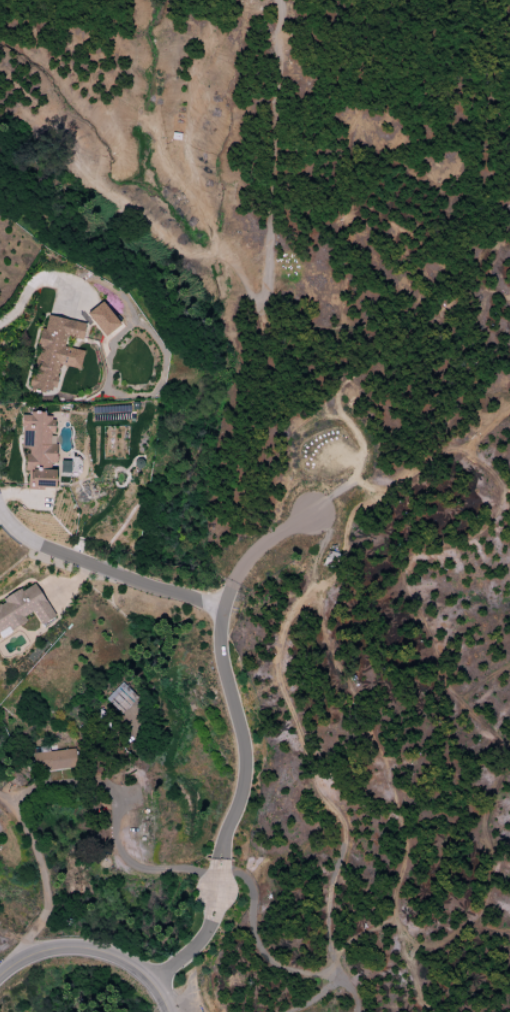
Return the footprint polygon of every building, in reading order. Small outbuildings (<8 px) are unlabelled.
[(86,312),(102,337),(119,326),(103,301),(86,312)] [(85,323),(44,315),(30,389),(44,392),(45,388),(54,390),(59,365),(79,369),(83,350),(64,347),(66,337),(82,340),(85,323)] [(55,489),(55,444),(50,444),(50,433),(53,433),(53,414),(21,414),(21,448),(25,448),(25,471),(27,471),(27,489),(55,489)] [(60,473),(69,473),(69,461),(60,461),(60,473)] [(34,583),(0,603),(0,634),(24,619),(23,617),(32,612),(40,625),(54,617),(34,583)] [(105,699),(121,714),(137,697),(121,682),(105,699)] [(36,772),(76,767),(74,748),(47,752),(47,749),(33,751),(36,772)]
